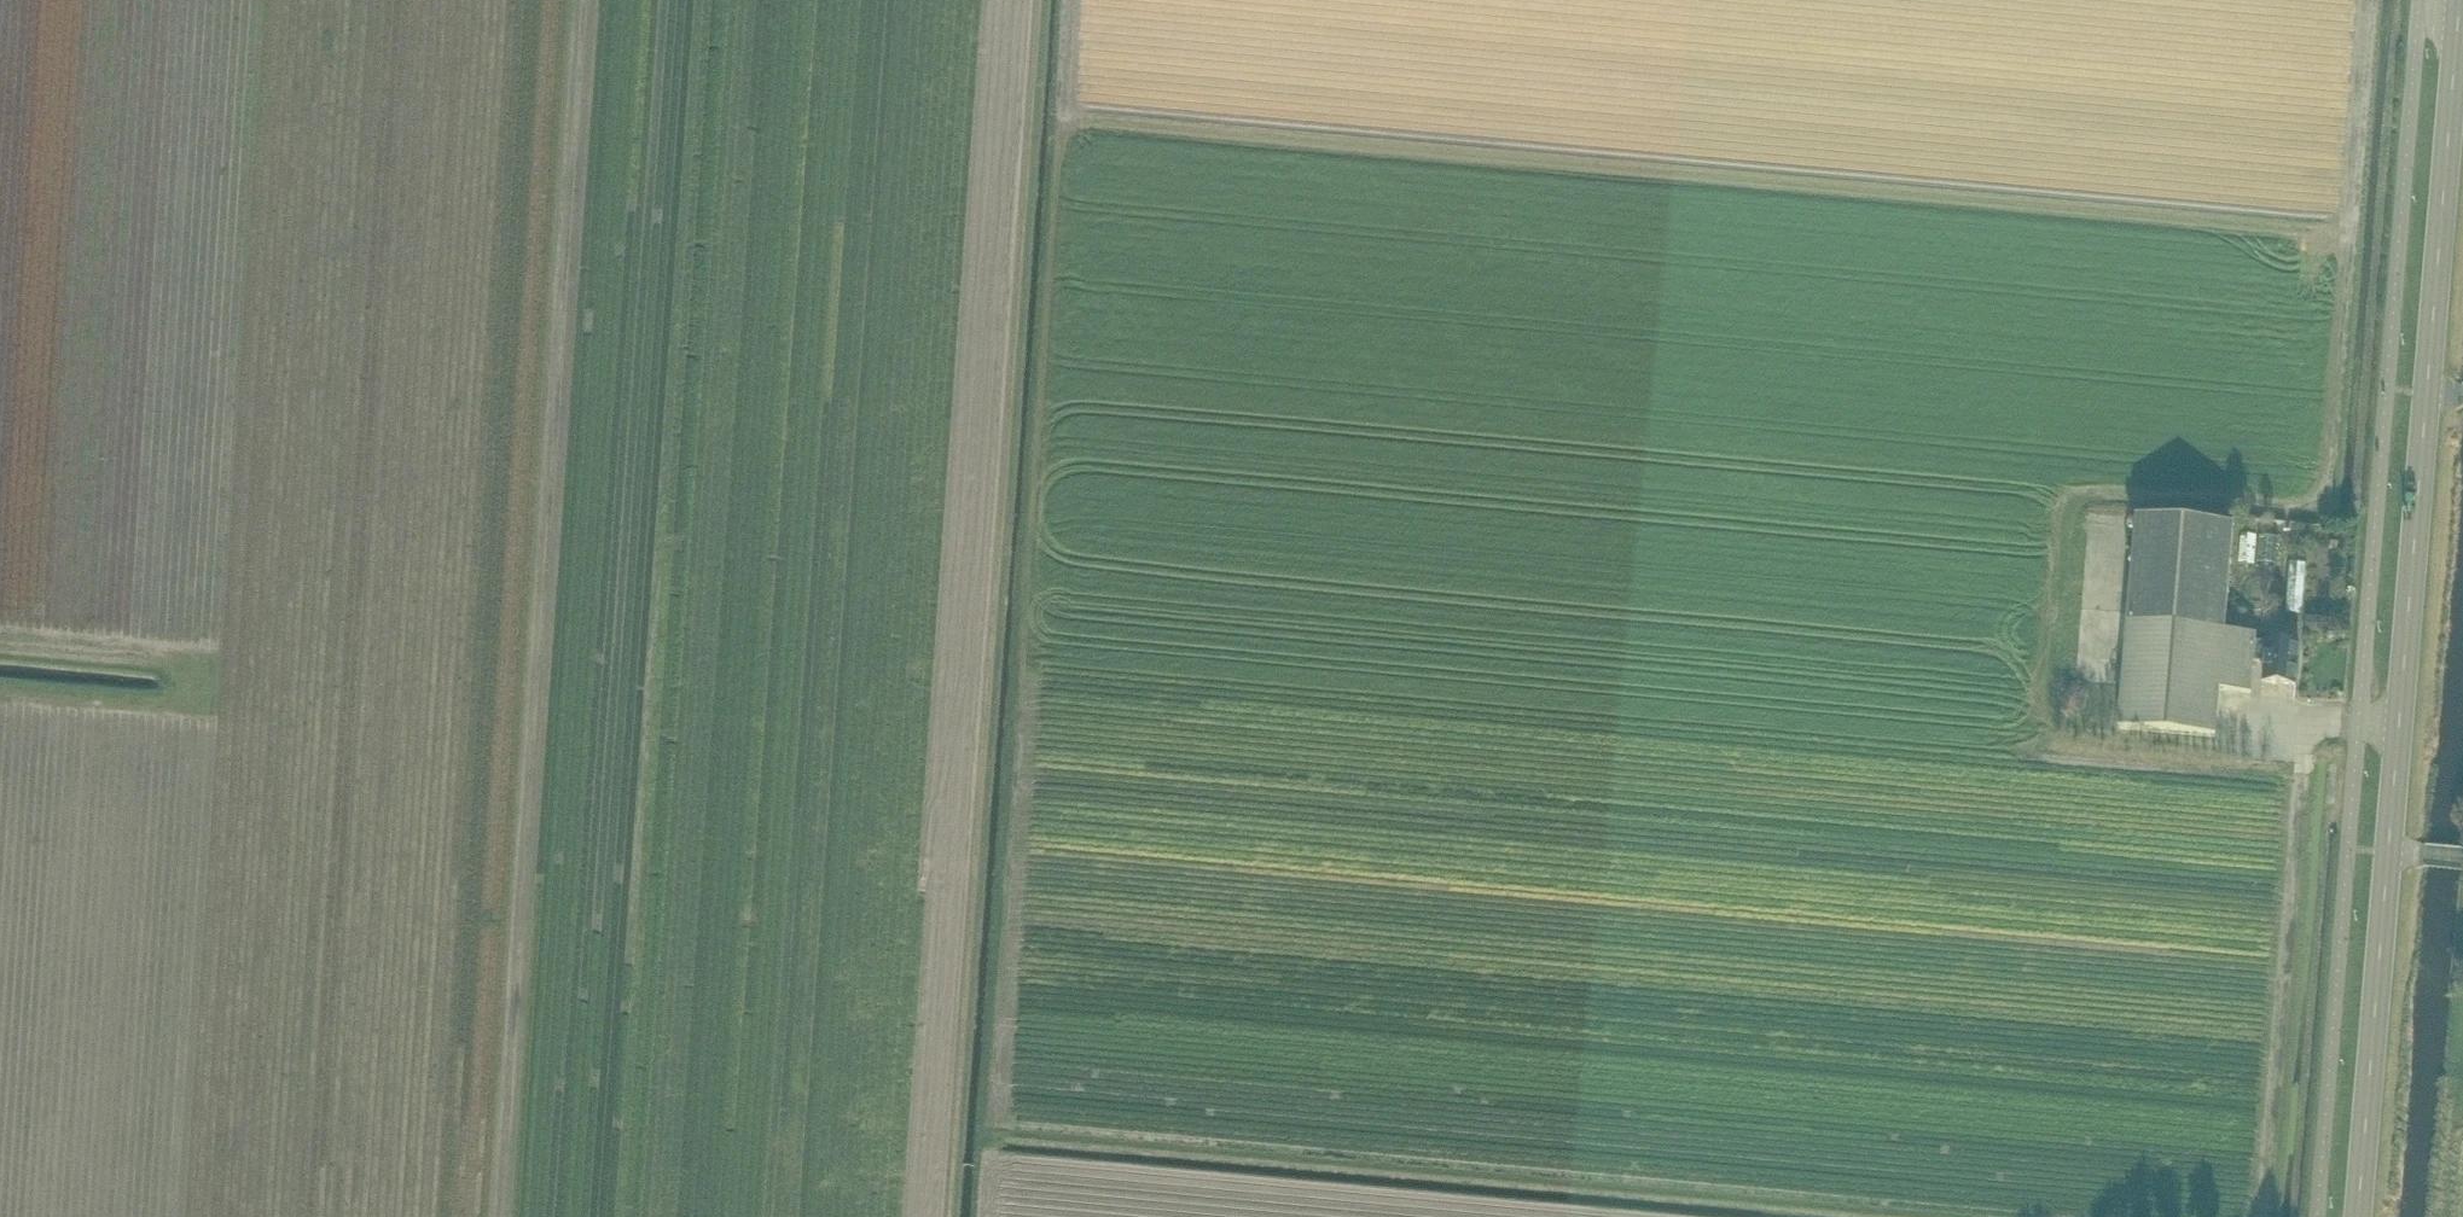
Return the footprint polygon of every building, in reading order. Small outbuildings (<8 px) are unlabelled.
[(2227,632),(2236,527),(2139,519),(2121,731),(2217,738),(2221,692),(2252,694),(2255,663),(2267,664),(2265,684),(2297,687),(2300,647),(2257,643),(2258,635),(2227,632)]
